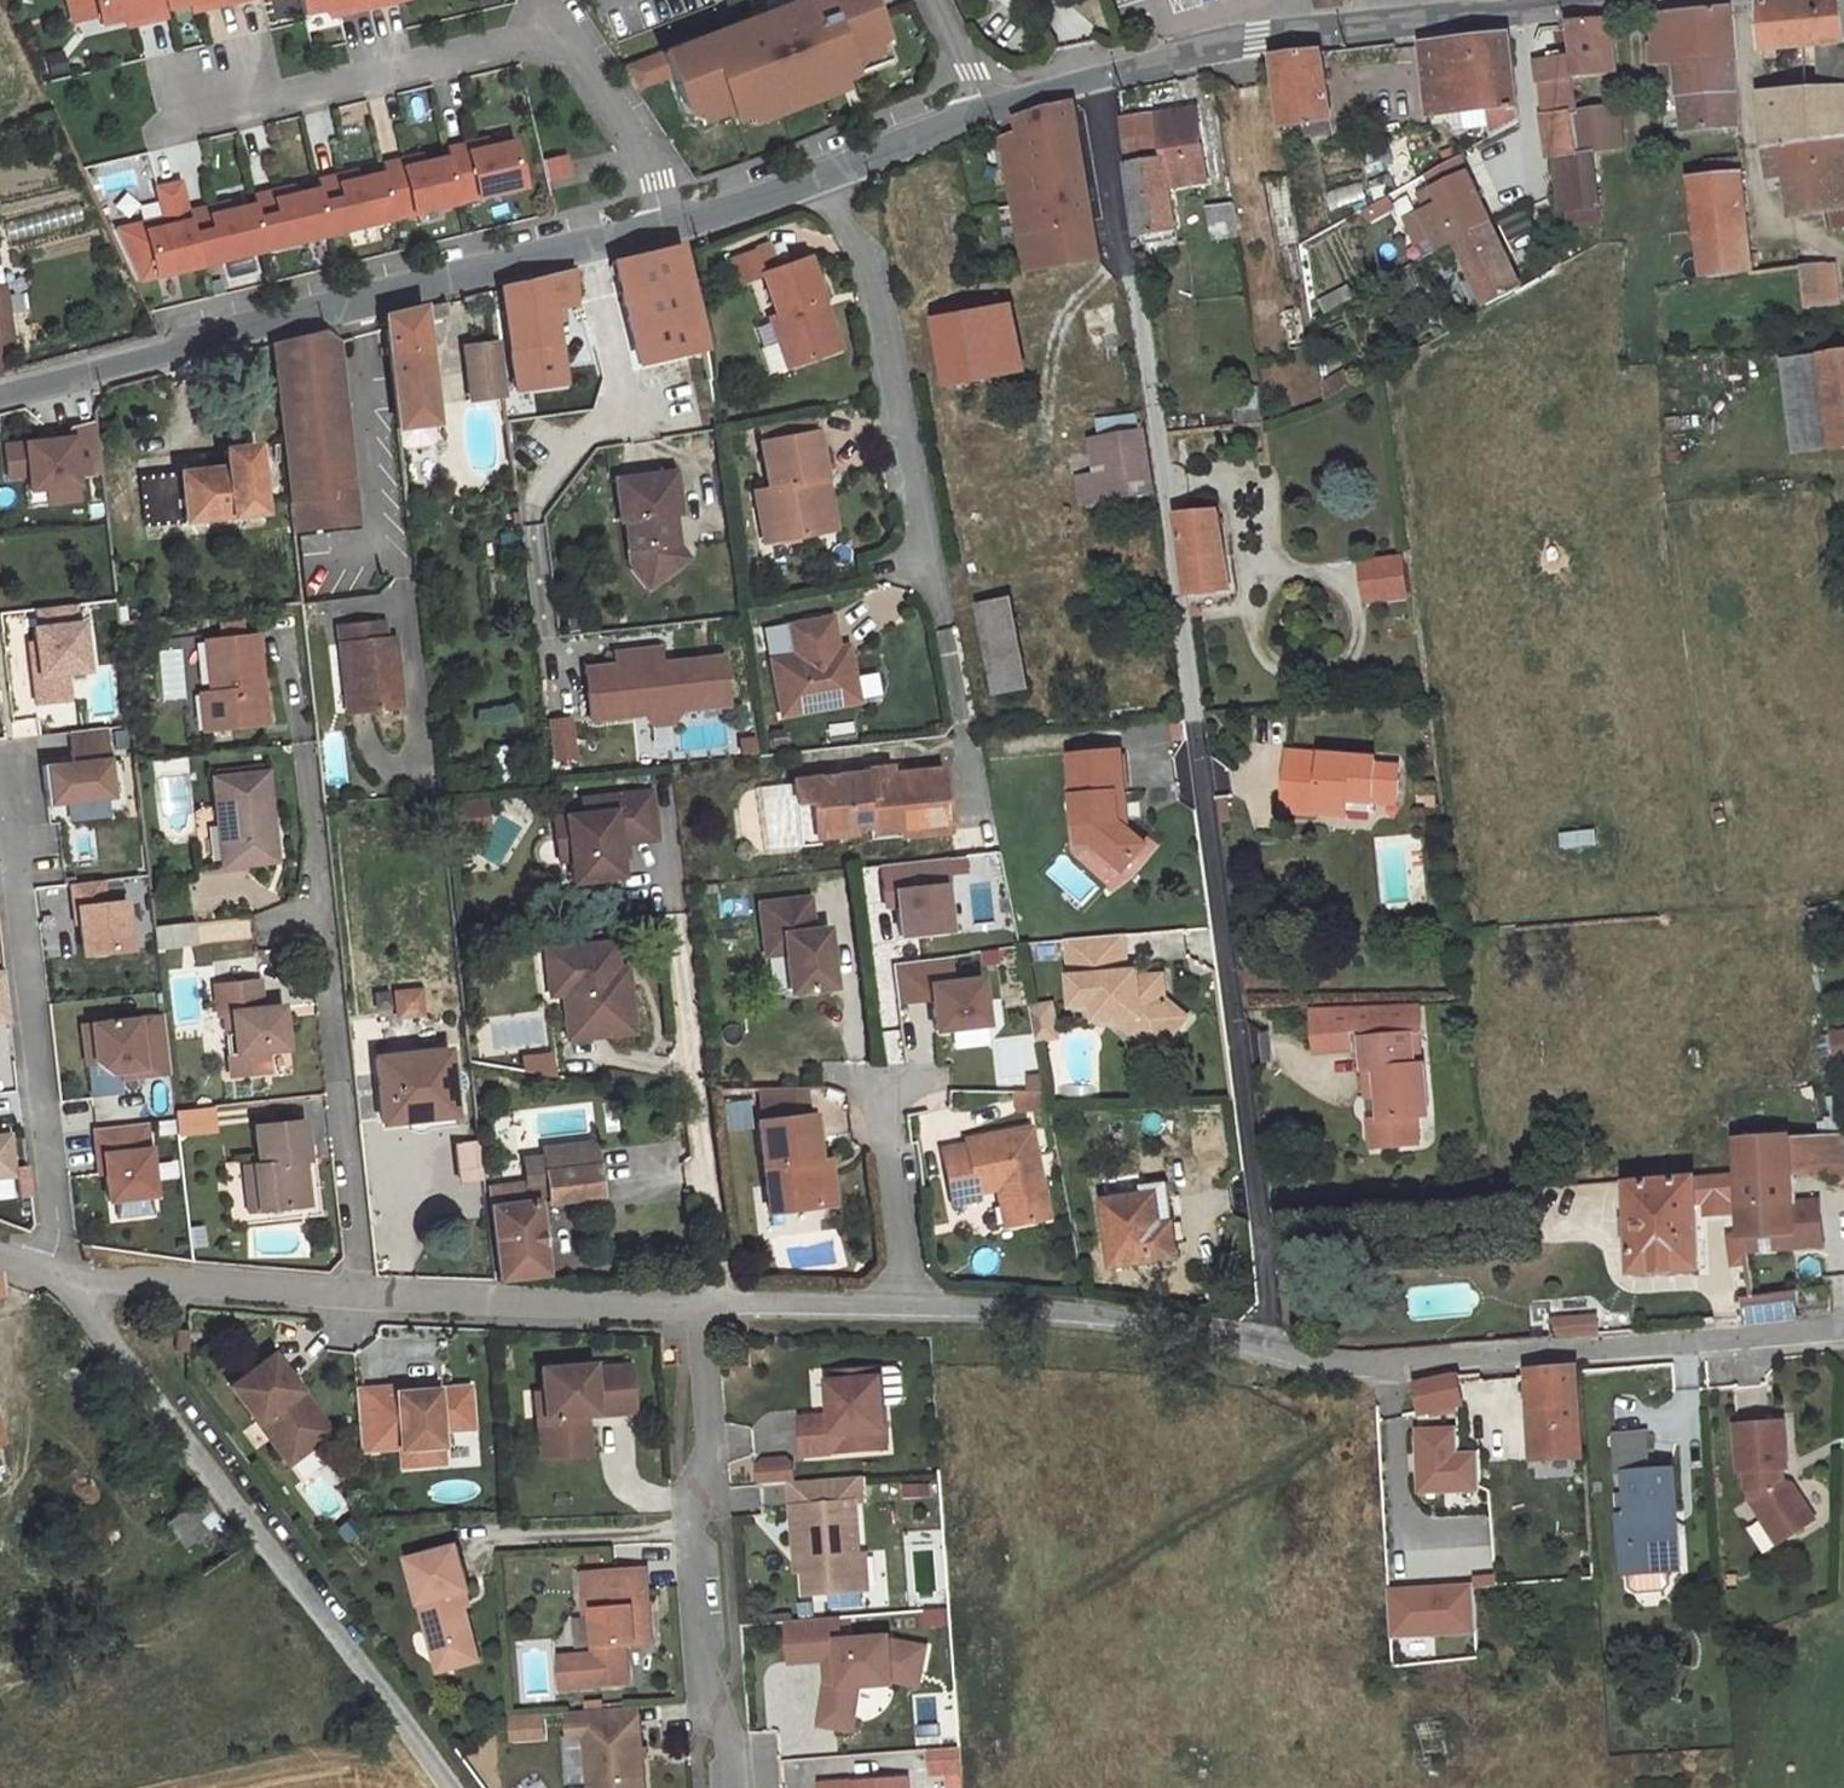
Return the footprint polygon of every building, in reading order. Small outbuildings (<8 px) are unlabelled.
[(100,24),(125,18),(144,13),(146,21),(166,17),(164,9),(162,0),(94,0),(100,24)] [(164,9),(189,3),(202,0),(162,0),(164,9)] [(189,3),(191,11),(211,6),(209,0),(202,0),(189,3)] [(302,14),(327,8),(347,3),(349,11),(369,7),(367,0),(299,0),(302,14)] [(662,53),(670,75),(686,114),(694,111),(723,99),(727,110),(731,120),(745,115),(766,107),(775,104),(797,96),(815,89),(837,80),(891,60),(868,0),(747,0),(754,19),(757,28),(705,48),(701,38),(662,53)] [(1762,4),(1764,51),(1820,46),(1843,43),(1843,0),(1799,0),(1762,4)] [(347,3),(327,8),(329,16),(349,11),(347,3)] [(1730,7),(1653,15),(1655,43),(1651,43),(1651,65),(1660,65),(1678,63),(1734,59),(1730,7)] [(144,13),(125,18),(127,26),(146,21),(144,13)] [(754,19),(701,38),(705,48),(757,28),(754,19)] [(1609,19),(1570,23),(1573,51),(1550,55),(1550,61),(1536,62),(1539,82),(1574,78),(1617,73),(1609,19)] [(1510,35),(1422,45),(1430,116),(1450,114),(1466,112),(1490,110),(1491,127),(1492,136),(1520,122),(1510,35)] [(1820,46),(1824,90),(1843,88),(1843,43),(1820,46)] [(1322,51),(1275,57),(1285,126),(1306,123),(1308,136),(1333,132),(1331,119),(1332,119),(1322,51)] [(60,53),(46,57),(50,74),(64,71),(60,53)] [(662,53),(622,68),(635,88),(670,75),(662,53)] [(1678,63),(1680,86),(1685,131),(1738,126),(1734,59),(1678,63)] [(1680,86),(1678,63),(1660,65),(1662,88),(1680,86)] [(1578,112),(1574,78),(1539,82),(1548,158),(1552,158),(1579,153),(1572,113),(1578,112)] [(837,80),(815,89),(819,99),(841,91),(837,80)] [(1761,94),(1765,147),(1843,137),(1843,88),(1824,90),(1761,94)] [(797,96),(775,104),(779,114),(800,106),(797,96)] [(723,99),(694,111),(698,121),(727,110),(723,99)] [(1022,133),(1002,137),(1020,233),(1093,220),(1081,151),(1073,101),(1038,109),(1015,118),(1022,133)] [(766,107),(745,115),(748,125),(770,117),(766,107)] [(1623,147),(1617,107),(1578,112),(1572,113),(1579,153),(1593,151),(1623,147)] [(1193,110),(1123,120),(1126,142),(1161,133),(1165,160),(1170,187),(1204,182),(1193,110)] [(1490,110),(1466,112),(1467,125),(1468,129),(1491,127),(1490,110)] [(1466,112),(1450,114),(1451,126),(1467,125),(1466,112)] [(1138,236),(1143,235),(1175,230),(1176,229),(1170,187),(1165,160),(1161,133),(1126,142),(1138,236)] [(1765,147),(1771,181),(1785,179),(1787,189),(1843,179),(1843,137),(1765,147)] [(491,138),(466,144),(468,152),(493,146),(491,138)] [(1375,141),(1362,145),(1368,166),(1384,160),(1378,142),(1375,141)] [(466,144),(446,149),(448,157),(458,202),(523,187),(512,142),(493,146),(468,152),(466,144)] [(1579,153),(1552,158),(1559,212),(1567,211),(1598,207),(1599,207),(1593,151),(1579,153)] [(420,155),(401,160),(403,167),(422,163),(420,155)] [(547,181),(568,176),(563,155),(540,160),(547,181)] [(381,164),(383,173),(394,219),(458,202),(448,157),(422,163),(403,167),(401,160),(381,164)] [(1460,157),(1427,174),(1433,187),(1420,194),(1428,209),(1406,218),(1417,243),(1433,235),(1440,251),(1458,242),(1492,225),(1460,157)] [(1742,175),(1741,158),(1704,161),(1706,178),(1742,175)] [(1383,166),(1369,171),(1372,180),(1386,175),(1383,166)] [(356,171),(337,175),(338,183),(358,179),(356,171)] [(337,175),(317,180),(319,189),(329,234),(394,219),(383,173),(358,179),(338,183),(337,175)] [(1288,175),(1267,179),(1280,251),(1301,248),(1288,175)] [(1753,272),(1742,175),(1706,178),(1693,179),(1709,276),(1753,272)] [(1787,189),(1791,214),(1822,209),(1843,205),(1843,179),(1787,189)] [(143,221),(114,228),(136,280),(200,265),(188,212),(186,211),(179,182),(156,187),(162,217),(163,218),(175,215),(176,222),(164,225),(145,229),(143,221)] [(291,187),(272,191),(274,199),(293,195),(291,187)] [(272,191),(252,196),(254,204),(265,250),(329,234),(319,189),(293,195),(274,199),(272,191)] [(227,202),(208,207),(209,215),(229,210),(227,202)] [(208,207),(188,212),(200,265),(265,250),(254,204),(229,210),(209,215),(208,207)] [(1238,235),(1234,204),(1208,208),(1212,239),(1238,235)] [(1822,209),(1826,227),(1843,224),(1843,205),(1822,209)] [(1598,207),(1567,211),(1569,228),(1600,225),(1598,207)] [(1526,212),(1505,222),(1511,236),(1533,226),(1526,212)] [(175,215),(163,218),(164,225),(176,222),(175,215)] [(162,217),(143,221),(145,229),(164,225),(163,218),(162,217)] [(1093,220),(1020,233),(1028,272),(1098,260),(1093,220)] [(1492,225),(1458,242),(1475,278),(1484,298),(1488,307),(1521,288),(1492,225)] [(1175,230),(1143,235),(1145,247),(1177,242),(1175,230)] [(755,252),(741,257),(749,278),(762,274),(776,269),(770,252),(767,243),(753,248),(755,252)] [(611,274),(617,273),(638,364),(701,349),(703,348),(679,246),(614,261),(609,267),(611,274)] [(1301,248),(1280,251),(1285,287),(1306,283),(1301,248)] [(780,249),(770,252),(776,269),(786,265),(780,249)] [(741,257),(730,260),(738,282),(749,278),(741,257)] [(823,300),(808,258),(786,265),(776,269),(762,274),(777,315),(770,318),(779,342),(786,340),(795,365),(835,351),(817,302),(823,300)] [(1836,267),(1806,270),(1811,305),(1840,302),(1836,267)] [(575,271),(501,288),(515,389),(563,383),(552,301),(576,298),(575,271)] [(1484,298),(1475,278),(1464,283),(1474,303),(1484,298)] [(0,286),(0,344),(12,342),(3,285),(0,286)] [(492,303),(490,291),(465,297),(468,308),(492,303)] [(840,349),(823,300),(817,302),(835,351),(840,349)] [(443,302),(384,317),(397,428),(432,423),(434,423),(422,320),(446,314),(443,302)] [(1002,309),(938,321),(949,386),(1015,373),(1002,309)] [(356,524),(336,341),(328,335),(325,331),(272,344),(293,531),(356,524)] [(795,365),(786,340),(779,342),(761,349),(770,374),(795,365)] [(503,395),(496,343),(464,347),(470,399),(503,395)] [(708,375),(701,349),(638,364),(645,390),(708,375)] [(1818,359),(1830,451),(1843,449),(1843,356),(1818,359)] [(1830,451),(1818,359),(1783,363),(1795,456),(1830,451)] [(1351,386),(1344,373),(1322,387),(1325,401),(1351,386)] [(515,389),(506,390),(510,419),(568,411),(563,383),(515,389)] [(1142,414),(1101,421),(1104,437),(1145,430),(1142,414)] [(825,478),(815,420),(758,430),(769,489),(766,489),(775,540),(827,530),(818,480),(825,478)] [(101,472),(95,423),(70,428),(71,438),(54,440),(5,445),(9,477),(29,475),(31,489),(31,490),(46,488),(48,503),(80,499),(77,475),(101,472)] [(432,423),(397,428),(399,444),(405,448),(430,445),(434,439),(432,423)] [(71,438),(70,428),(53,433),(54,440),(71,438)] [(1104,437),(1092,439),(1098,475),(1077,478),(1081,503),(1154,493),(1145,430),(1104,437)] [(207,471),(143,478),(147,527),(262,513),(254,444),(224,448),(225,458),(227,469),(207,471)] [(278,456),(265,457),(266,468),(279,467),(278,456)] [(530,456),(511,458),(513,475),(533,472),(530,456)] [(225,458),(206,461),(207,471),(227,469),(225,458)] [(673,472),(614,480),(619,522),(623,521),(628,563),(646,564),(658,579),(686,557),(675,544),(673,525),(668,526),(666,516),(672,515),(678,514),(673,472)] [(834,529),(825,478),(818,480),(827,530),(834,529)] [(281,486),(262,488),(264,499),(283,498),(281,486)] [(31,489),(26,489),(28,505),(48,503),(46,488),(31,490),(31,489)] [(775,540),(766,489),(754,491),(763,543),(775,540)] [(1214,504),(1198,506),(1199,513),(1178,515),(1191,610),(1231,603),(1229,588),(1230,588),(1223,553),(1217,510),(1215,510),(1214,504)] [(1399,562),(1365,567),(1369,593),(1403,588),(1399,562)] [(646,564),(628,563),(648,588),(658,579),(646,564)] [(1013,601),(981,607),(998,696),(1031,689),(1013,601)] [(87,672),(82,623),(77,624),(75,604),(36,609),(39,628),(33,629),(35,643),(39,676),(33,677),(36,704),(69,701),(66,674),(87,672)] [(829,617),(763,629),(767,651),(792,647),(793,655),(769,660),(780,715),(846,702),(841,678),(852,676),(848,654),(831,657),(829,650),(835,649),(829,617)] [(382,621),(337,626),(339,644),(346,643),(352,712),(400,708),(393,637),(384,638),(382,621)] [(254,635),(202,641),(209,693),(213,728),(263,721),(254,635)] [(35,643),(29,644),(33,677),(39,676),(35,643)] [(792,647),(767,651),(769,660),(793,655),(792,647)] [(848,654),(846,647),(835,649),(829,650),(831,657),(848,654)] [(727,703),(720,656),(675,662),(675,668),(660,670),(657,648),(613,654),(614,666),(583,670),(589,721),(640,714),(653,723),(676,721),(686,708),(727,703)] [(857,700),(852,676),(841,678),(846,702),(857,700)] [(213,728),(209,693),(198,694),(202,729),(213,728)] [(568,721),(549,723),(554,760),(573,758),(568,721)] [(71,763),(42,767),(46,807),(65,805),(114,799),(106,727),(68,732),(71,763)] [(754,740),(739,741),(741,755),(755,754),(754,740)] [(510,744),(490,746),(495,783),(514,781),(510,744)] [(1376,758),(1287,751),(1282,809),(1318,812),(1319,806),(1348,809),(1348,799),(1372,801),(1373,792),(1396,794),(1398,766),(1375,764),(1376,758)] [(1122,752),(1071,756),(1076,825),(1092,823),(1093,843),(1094,845),(1125,871),(1147,845),(1128,829),(1120,822),(1118,794),(1125,794),(1122,752)] [(865,773),(788,782),(791,804),(806,802),(811,839),(849,834),(848,829),(865,827),(866,840),(944,830),(936,768),(881,774),(883,785),(867,787),(865,773)] [(881,769),(865,771),(865,773),(867,787),(883,785),(881,774),(881,769)] [(263,823),(269,823),(264,774),(212,780),(222,866),(268,861),(263,823)] [(655,839),(650,791),(604,796),(606,811),(582,814),(553,818),(556,840),(564,839),(568,843),(570,860),(573,883),(622,877),(619,857),(617,843),(625,842),(655,839)] [(1396,794),(1373,792),(1372,801),(1395,803),(1396,794)] [(1128,829),(1125,794),(1118,794),(1120,822),(1128,829)] [(1435,795),(1426,794),(1425,806),(1434,806),(1435,795)] [(604,796),(580,799),(582,814),(606,811),(604,796)] [(114,799),(65,805),(67,823),(116,817),(114,799)] [(1372,801),(1348,799),(1348,809),(1371,811),(1372,801)] [(481,800),(450,803),(452,821),(483,818),(481,800)] [(806,802),(791,804),(795,841),(811,839),(806,802)] [(485,834),(483,818),(452,821),(454,838),(485,834)] [(1092,823),(1076,825),(1078,844),(1093,843),(1092,823)] [(564,839),(556,840),(558,861),(570,860),(568,843),(564,839)] [(625,842),(617,843),(619,857),(626,856),(625,842)] [(944,858),(946,874),(967,871),(965,856),(944,858)] [(944,858),(896,863),(899,889),(894,890),(899,936),(949,930),(944,886),(947,885),(946,874),(944,858)] [(899,889),(896,863),(878,865),(881,891),(894,890),(899,889)] [(78,910),(83,956),(130,951),(125,903),(104,905),(101,880),(71,883),(74,910),(78,910)] [(780,953),(784,952),(790,993),(834,987),(827,928),(813,929),(808,898),(758,905),(762,938),(778,936),(780,953)] [(1827,906),(1808,909),(1811,926),(1830,923),(1827,906)] [(195,923),(152,927),(155,945),(196,941),(195,923)] [(1830,923),(1811,926),(1813,941),(1832,937),(1830,923)] [(1128,973),(1125,935),(1068,940),(1073,1007),(1095,1005),(1114,1004),(1115,1020),(1132,1018),(1165,1046),(1188,1018),(1165,999),(1164,977),(1139,978),(1128,979),(1128,973)] [(778,936),(762,938),(764,955),(780,953),(778,936)] [(631,1031),(626,983),(617,984),(615,967),(612,941),(549,948),(552,972),(559,971),(561,993),(565,1039),(631,1031)] [(549,948),(543,948),(548,994),(561,993),(559,971),(552,972),(549,948)] [(949,956),(892,964),(897,1003),(931,999),(935,1030),(974,1025),(984,1012),(980,978),(952,982),(949,956)] [(624,966),(615,967),(617,984),(626,983),(624,966)] [(224,1015),(231,1014),(235,1054),(228,1055),(230,1078),(270,1074),(267,1051),(288,1049),(285,1019),(278,1020),(277,1008),(261,1010),(258,981),(214,986),(218,1016),(224,1015)] [(1413,1002),(1309,1011),(1313,1052),(1351,1048),(1349,1032),(1361,1031),(1364,1073),(1376,1071),(1382,1120),(1370,1121),(1373,1149),(1419,1144),(1416,1117),(1430,1116),(1425,1065),(1412,1066),(1410,1035),(1416,1035),(1413,1002)] [(1051,1004),(1031,1008),(1037,1041),(1048,1038),(1046,1023),(1054,1021),(1051,1004)] [(1114,1004),(1095,1005),(1096,1021),(1115,1020),(1114,1004)] [(231,1014),(224,1015),(228,1055),(235,1054),(231,1014)] [(121,1079),(169,1073),(163,1015),(81,1025),(85,1064),(95,1063),(108,1073),(120,1072),(121,1079)] [(1132,1018),(1115,1020),(1157,1056),(1165,1046),(1132,1018)] [(1054,1021),(1046,1023),(1048,1038),(1057,1037),(1054,1021)] [(1831,1037),(1834,1058),(1843,1057),(1843,1036),(1831,1037)] [(445,1051),(374,1058),(375,1071),(352,1074),(358,1122),(380,1119),(380,1123),(461,1114),(458,1090),(450,1091),(445,1051)] [(95,1063),(85,1064),(89,1096),(122,1092),(121,1079),(120,1072),(108,1073),(95,1063)] [(806,1087),(754,1088),(759,1121),(810,1115),(806,1087)] [(1046,1093),(1016,1092),(1015,1111),(1050,1111),(1046,1093)] [(679,1121),(675,1102),(661,1104),(665,1123),(679,1121)] [(748,1102),(723,1104),(725,1122),(750,1119),(748,1102)] [(213,1106),(174,1111),(177,1136),(216,1132),(213,1106)] [(759,1121),(757,1121),(769,1213),(823,1206),(817,1161),(811,1114),(810,1115),(759,1121)] [(751,1127),(750,1119),(725,1122),(725,1130),(751,1127)] [(303,1121),(255,1126),(259,1165),(253,1165),(258,1211),(307,1205),(302,1161),(307,1160),(303,1121)] [(104,1173),(108,1201),(154,1195),(146,1123),(94,1129),(97,1156),(102,1156),(104,1173)] [(1003,1186),(1010,1223),(1045,1217),(1028,1127),(964,1139),(965,1144),(940,1149),(951,1204),(977,1198),(976,1191),(995,1187),(1003,1186)] [(1791,1136),(1736,1140),(1738,1175),(1739,1175),(1740,1179),(1794,1175),(1791,1140),(1791,1136)] [(1821,1138),(1823,1173),(1843,1172),(1843,1136),(1821,1138)] [(11,1176),(8,1137),(0,1138),(0,1177),(11,1176)] [(1823,1173),(1821,1138),(1791,1140),(1794,1175),(1823,1173)] [(544,1172),(595,1166),(592,1144),(544,1150),(545,1157),(525,1160),(527,1183),(545,1181),(544,1172)] [(829,1159),(817,1161),(823,1206),(834,1204),(829,1159)] [(258,1211),(253,1165),(244,1166),(248,1212),(258,1211)] [(30,1196),(27,1166),(15,1167),(18,1198),(30,1196)] [(499,1279),(544,1273),(536,1204),(600,1196),(597,1166),(595,1166),(544,1172),(545,1181),(527,1183),(488,1188),(499,1279)] [(1738,1175),(1630,1185),(1634,1272),(1699,1269),(1697,1202),(1706,1202),(1707,1216),(1731,1214),(1731,1198),(1739,1198),(1741,1198),(1740,1179),(1739,1175),(1738,1175)] [(1795,1203),(1794,1175),(1740,1179),(1741,1198),(1739,1198),(1741,1234),(1742,1234),(1745,1251),(1757,1250),(1756,1237),(1792,1234),(1793,1248),(1822,1246),(1818,1201),(1795,1203)] [(1143,1195),(1103,1201),(1112,1266),(1177,1257),(1172,1223),(1164,1224),(1158,1184),(1141,1186),(1143,1195)] [(1010,1223),(1003,1186),(995,1187),(1002,1225),(1010,1223)] [(1741,1234),(1730,1237),(1734,1265),(1747,1264),(1745,1251),(1742,1234),(1741,1234)] [(1792,1234),(1756,1237),(1757,1250),(1793,1248),(1792,1234)] [(1753,1298),(1742,1298),(1744,1324),(1799,1317),(1796,1294),(1753,1298)] [(1597,1315),(1551,1318),(1552,1338),(1599,1334),(1597,1315)] [(188,1330),(176,1329),(175,1351),(187,1351),(188,1330)] [(294,1395),(300,1391),(272,1354),(230,1386),(288,1464),(324,1437),(294,1395)] [(541,1458),(589,1454),(587,1428),(581,1429),(579,1414),(585,1414),(633,1410),(629,1365),(592,1368),(592,1364),(541,1369),(543,1392),(545,1416),(537,1417),(541,1458)] [(1582,1457),(1576,1366),(1529,1370),(1534,1460),(1582,1457)] [(888,1449),(881,1369),(837,1372),(830,1381),(832,1402),(840,1409),(840,1416),(833,1416),(801,1419),(804,1456),(888,1449)] [(1415,1387),(1413,1388),(1415,1413),(1459,1404),(1455,1375),(1415,1384),(1415,1387)] [(418,1391),(355,1396),(359,1450),(399,1447),(401,1466),(422,1465),(421,1448),(441,1446),(439,1430),(472,1428),(468,1387),(437,1389),(418,1391)] [(330,1432),(300,1391),(294,1395),(324,1437),(330,1432)] [(543,1392),(535,1393),(537,1417),(545,1416),(543,1392)] [(840,1409),(832,1402),(833,1416),(840,1416),(840,1409)] [(1784,1421),(1737,1425),(1741,1473),(1746,1472),(1748,1490),(1752,1497),(1750,1499),(1764,1521),(1771,1516),(1786,1540),(1816,1521),(1794,1486),(1781,1480),(1780,1470),(1788,1469),(1784,1421)] [(1422,1432),(1425,1489),(1484,1486),(1482,1449),(1462,1450),(1461,1430),(1422,1432)] [(1648,1434),(1615,1437),(1618,1474),(1626,1474),(1628,1496),(1629,1514),(1619,1515),(1624,1575),(1629,1575),(1630,1587),(1636,1593),(1663,1591),(1670,1584),(1669,1572),(1672,1572),(1672,1567),(1668,1513),(1676,1512),(1674,1469),(1650,1470),(1648,1434)] [(441,1446),(421,1448),(422,1465),(442,1463),(441,1446)] [(789,1483),(794,1482),(793,1464),(788,1460),(763,1462),(759,1467),(761,1485),(789,1483)] [(819,1504),(791,1507),(793,1529),(801,1528),(804,1572),(806,1596),(863,1591),(860,1555),(855,1503),(863,1502),(860,1477),(817,1480),(819,1504)] [(794,1482),(789,1483),(791,1507),(819,1504),(817,1480),(794,1482)] [(1628,1496),(1618,1497),(1619,1515),(1629,1514),(1628,1496)] [(226,1528),(207,1502),(168,1530),(187,1556),(226,1528)] [(1676,1512),(1668,1513),(1672,1567),(1680,1567),(1676,1512)] [(1764,1521),(1756,1527),(1771,1550),(1786,1540),(1771,1516),(1764,1521)] [(359,1532),(349,1521),(338,1531),(348,1542),(359,1532)] [(801,1528),(793,1529),(797,1572),(804,1572),(801,1528)] [(457,1546),(407,1560),(432,1651),(447,1646),(453,1668),(479,1661),(461,1594),(470,1592),(457,1546)] [(870,1591),(867,1554),(860,1555),(863,1591),(870,1591)] [(559,1658),(561,1689),(628,1683),(625,1646),(651,1644),(649,1623),(644,1623),(643,1617),(649,1617),(645,1569),(582,1574),(585,1614),(591,1614),(591,1617),(594,1648),(594,1655),(559,1658)] [(1389,1592),(1392,1637),(1477,1632),(1474,1587),(1389,1592)] [(591,1617),(576,1618),(578,1649),(594,1648),(591,1617)] [(840,1641),(839,1618),(788,1622),(791,1662),(828,1659),(829,1682),(824,1714),(826,1718),(831,1724),(835,1727),(839,1727),(847,1724),(852,1720),(854,1716),(855,1708),(853,1683),(896,1680),(919,1684),(926,1648),(890,1642),(890,1638),(840,1641)] [(447,1646),(432,1651),(438,1672),(453,1668),(447,1646)] [(601,1702),(587,1703),(587,1711),(602,1710),(601,1702)] [(567,1713),(568,1736),(585,1735),(589,1787),(645,1787),(638,1707),(602,1710),(587,1711),(567,1713)] [(820,1786),(820,1787),(907,1787),(907,1779),(820,1786)]
